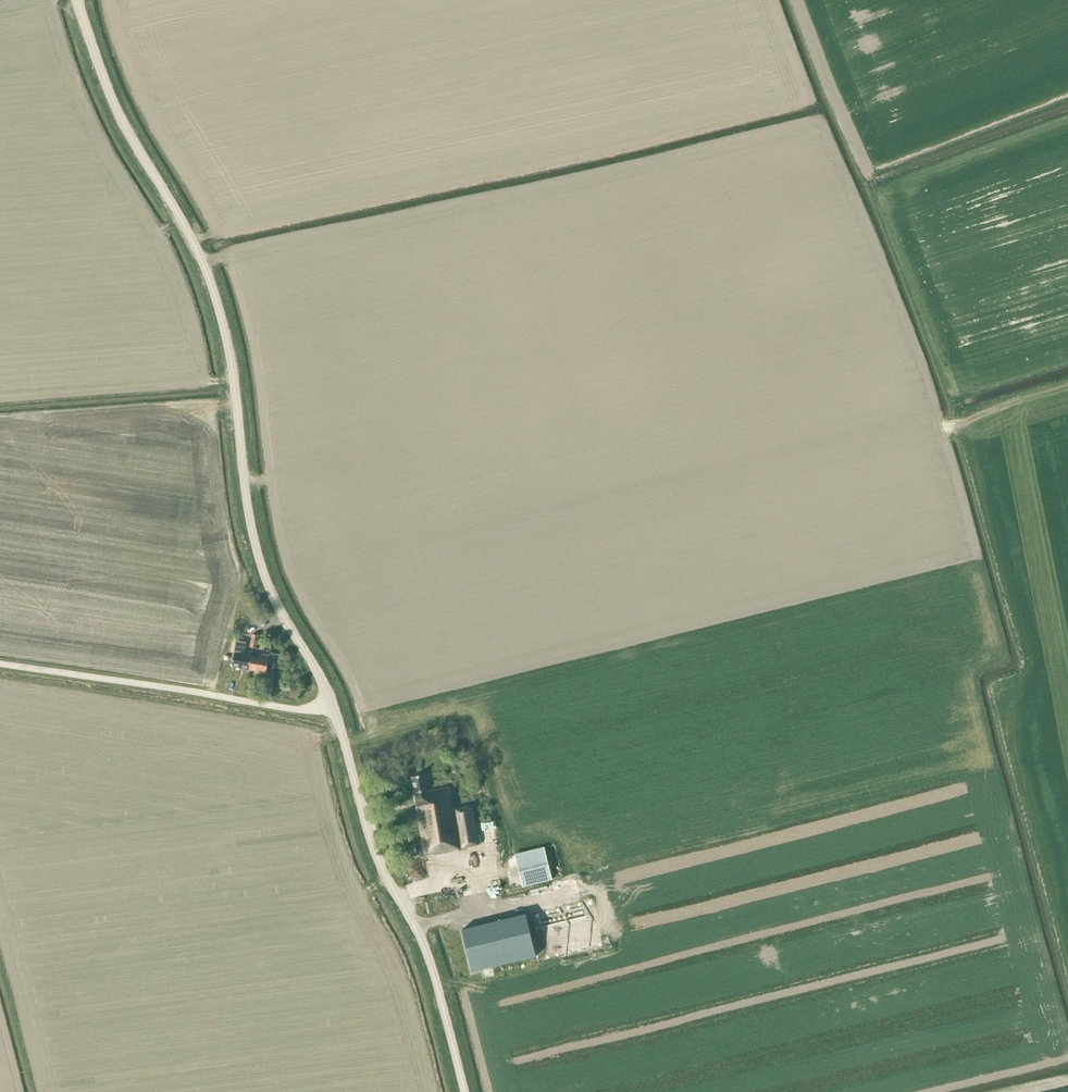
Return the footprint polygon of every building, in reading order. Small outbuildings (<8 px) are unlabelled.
[(232,666),(250,670),(253,656),(243,655),(244,651),(235,649),(232,666)] [(260,657),(253,656),(250,670),(266,673),(269,656),(260,654),(260,657)] [(415,807),(425,854),(479,845),(471,805),(453,809),(449,788),(426,792),(423,775),(411,777),(414,794),(413,795),(414,800),(415,801),(417,806),(415,807)] [(556,843),(548,845),(555,875),(562,874),(556,843)] [(403,848),(405,856),(417,853),(414,845),(403,848)] [(518,863),(522,876),(548,870),(546,856),(518,863)] [(525,915),(462,930),(472,973),(535,957),(525,915)]
